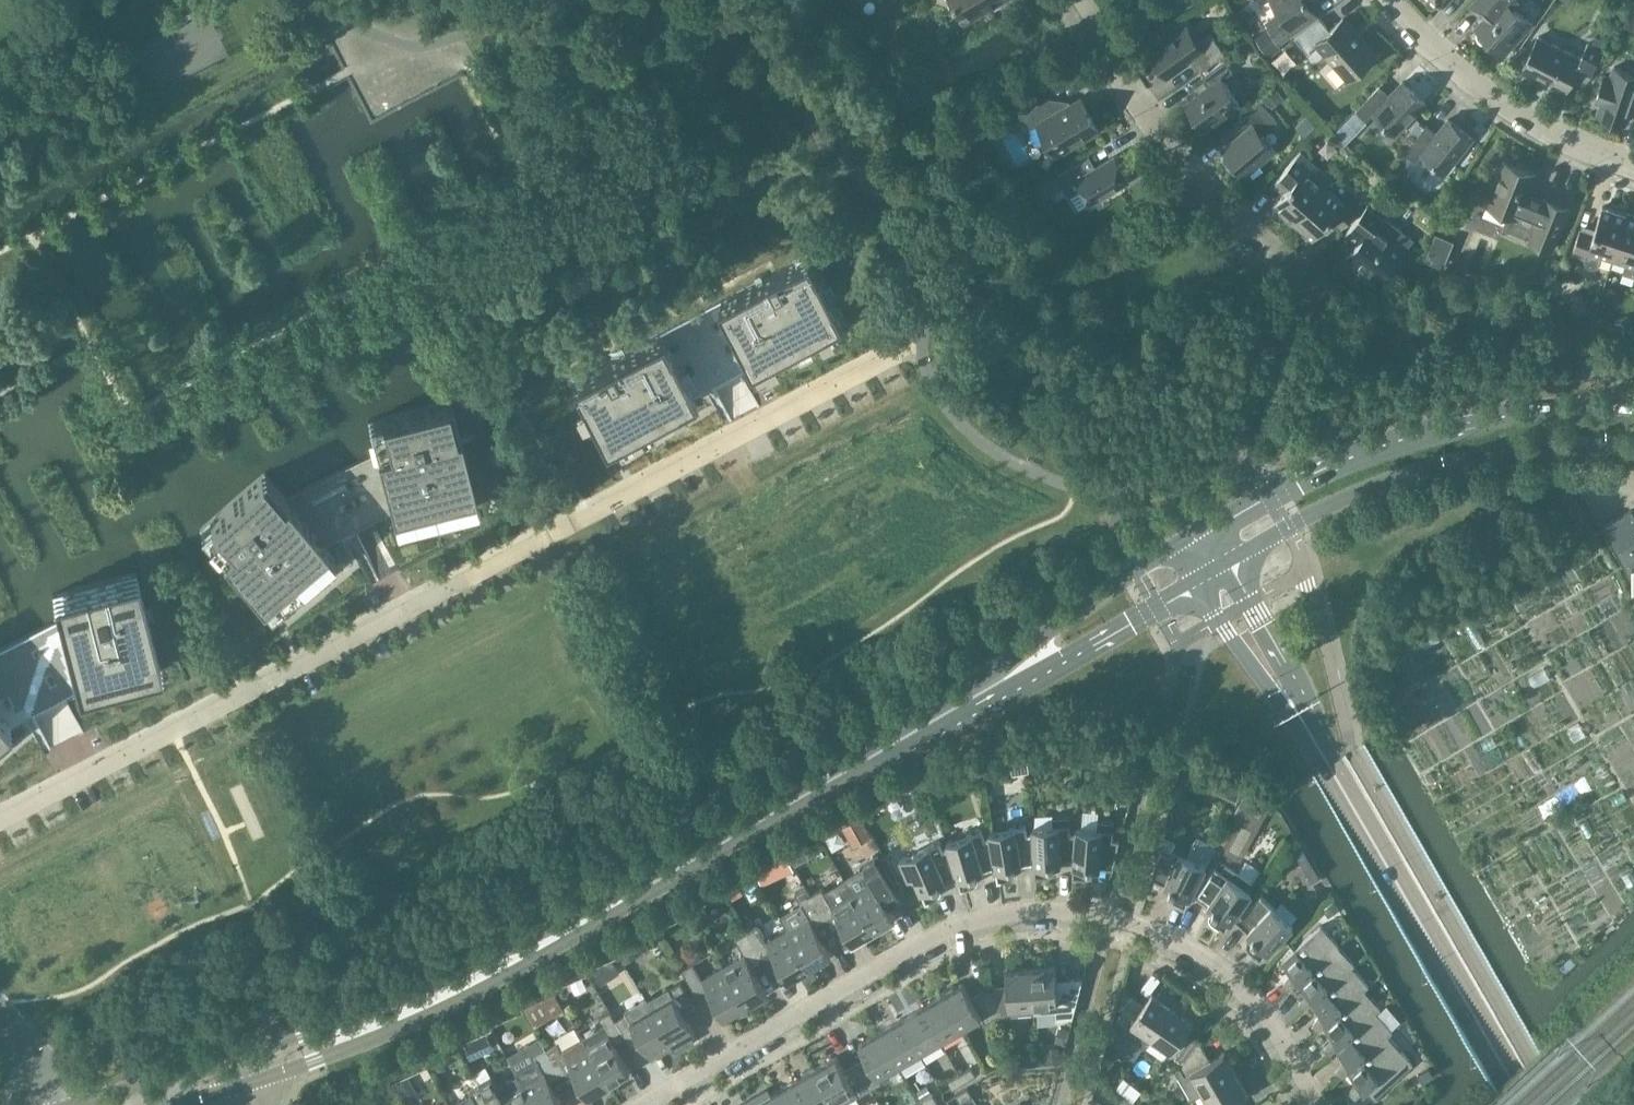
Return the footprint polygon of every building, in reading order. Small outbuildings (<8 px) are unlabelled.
[(953,2),(954,1),(962,15),(970,17),(996,2),(998,5),(996,6),(996,8),(1010,0),(950,0),(953,2)] [(1310,20),(1317,15),(1309,3),(1314,0),(1274,0),(1282,12),(1269,21),(1282,40),(1310,20)] [(1477,33),(1479,37),(1482,40),(1486,41),(1490,40),(1505,52),(1512,45),(1509,43),(1530,20),(1516,6),(1522,0),(1476,0),(1471,6),(1483,18),(1476,26),(1478,29),(1477,33)] [(1329,29),(1320,18),(1295,37),(1308,51),(1318,42),(1350,78),(1376,55),(1344,18),(1329,29)] [(1199,42),(1188,25),(1150,52),(1168,77),(1193,59),(1201,71),(1226,54),(1211,33),(1199,42)] [(1267,29),(1256,37),(1269,55),(1280,47),(1267,29)] [(1522,70),(1562,90),(1566,92),(1573,77),(1586,83),(1603,51),(1588,43),(1581,57),(1539,36),(1522,70)] [(1596,36),(1592,44),(1602,49),(1606,41),(1596,36)] [(1210,87),(1187,103),(1205,128),(1241,103),(1223,78),(1234,70),(1226,59),(1203,76),(1210,87)] [(1599,114),(1626,124),(1632,106),(1633,107),(1633,73),(1615,67),(1612,77),(1606,75),(1597,100),(1603,102),(1599,114)] [(1391,95),(1380,85),(1357,110),(1367,121),(1374,113),(1396,134),(1426,102),(1404,81),(1391,95)] [(1278,91),(1268,99),(1273,106),(1284,97),(1278,91)] [(1056,113),(1047,98),(1020,113),(1029,129),(1038,124),(1057,155),(1101,130),(1084,102),(1069,111),(1061,110),(1056,113)] [(1250,99),(1240,107),(1246,113),(1255,105),(1250,99)] [(1246,131),(1225,149),(1227,152),(1224,154),(1224,159),(1235,173),(1240,173),(1243,171),(1245,174),(1275,148),(1263,133),(1279,120),(1262,101),(1238,121),(1246,131)] [(1427,125),(1405,152),(1417,162),(1423,154),(1447,172),(1473,138),(1449,119),(1437,134),(1427,125)] [(1293,223),(1326,186),(1332,178),(1302,152),(1283,173),(1294,182),(1274,205),(1293,223)] [(1089,171),(1083,160),(1058,175),(1064,185),(1064,186),(1078,178),(1092,203),(1130,181),(1116,156),(1089,171)] [(1482,179),(1475,198),(1488,203),(1511,213),(1505,227),(1530,237),(1529,240),(1554,249),(1570,208),(1545,198),(1542,201),(1528,195),(1536,174),(1504,161),(1495,185),(1482,179)] [(1058,175),(1050,179),(1057,190),(1064,185),(1058,175)] [(1345,203),(1326,186),(1293,223),(1294,223),(1296,221),(1315,238),(1333,217),(1344,227),(1363,206),(1352,196),(1345,203)] [(1385,218),(1368,206),(1347,233),(1359,243),(1348,257),(1359,265),(1356,268),(1367,277),(1370,274),(1381,282),(1388,273),(1392,276),(1403,262),(1399,259),(1406,249),(1414,239),(1386,217),(1385,218)] [(1592,267),(1596,266),(1599,264),(1602,254),(1615,258),(1629,211),(1628,214),(1604,206),(1595,233),(1581,229),(1573,255),(1586,259),(1586,263),(1589,266),(1592,267)] [(1615,258),(1627,262),(1624,272),(1633,275),(1633,213),(1629,211),(1615,258)] [(1443,265),(1452,241),(1437,235),(1428,258),(1443,265)] [(723,301),(661,334),(661,333),(570,380),(604,444),(694,397),(756,365),(846,318),(813,254),(723,301)] [(377,454),(287,501),(265,476),(201,531),(271,614),(336,558),(328,549),(393,515),(396,527),(479,506),(451,401),(369,422),(377,454)] [(1633,509),(1603,527),(1633,580),(1633,589),(1633,511),(1633,509)] [(0,651),(0,736),(11,726),(78,691),(78,692),(162,670),(143,597),(137,574),(53,595),(60,620),(0,651)] [(1244,785),(1216,771),(1208,787),(1236,801),(1244,785)] [(1245,793),(1235,812),(1244,817),(1249,820),(1256,806),(1267,812),(1271,806),(1264,802),(1267,797),(1248,787),(1245,793)] [(1233,812),(1216,846),(1227,852),(1244,817),(1235,812),(1233,812)] [(861,816),(844,825),(854,844),(871,835),(861,816)] [(1036,876),(1049,876),(1051,875),(1053,874),(1054,873),(1055,872),(1056,870),(1056,869),(1056,864),(1075,862),(1077,832),(1070,833),(1070,816),(1054,817),(1054,825),(1034,826),(1034,832),(1035,832),(1036,862),(1036,876)] [(1115,868),(1121,838),(1114,838),(1115,822),(1099,820),(1098,828),(1077,827),(1077,832),(1075,862),(1074,877),(1087,878),(1089,877),(1090,877),(1092,876),(1093,875),(1093,874),(1094,873),(1094,872),(1095,871),(1095,866),(1115,868)] [(1036,862),(1035,832),(1034,832),(1028,833),(1027,824),(990,831),(991,837),(992,837),(997,866),(999,880),(1012,878),(1014,878),(1015,877),(1016,876),(1017,875),(1018,873),(1018,872),(1018,870),(1017,865),(1036,862)] [(997,866),(992,837),(991,837),(986,838),(983,830),(948,841),(949,846),(950,846),(959,875),(958,875),(962,889),(975,885),(976,884),(978,883),(979,882),(979,881),(980,880),(980,878),(980,877),(980,876),(979,872),(997,866)] [(927,902),(939,897),(940,896),(941,895),(942,894),(943,893),(943,891),(943,889),(943,888),(943,887),(941,883),(958,875),(959,875),(950,846),(949,846),(944,849),(941,841),(901,859),(910,879),(916,876),(927,902)] [(1162,850),(1152,878),(1171,887),(1169,891),(1168,892),(1168,893),(1168,894),(1168,895),(1169,897),(1169,898),(1171,899),(1172,901),(1186,907),(1207,865),(1188,855),(1192,848),(1177,841),(1170,854),(1162,850)] [(1301,843),(1293,848),(1298,855),(1306,851),(1301,843)] [(804,847),(790,854),(796,864),(809,857),(804,847)] [(1258,869),(1264,857),(1250,849),(1244,861),(1258,869)] [(865,864),(868,868),(847,881),(875,930),(897,917),(891,907),(902,901),(876,857),(865,864)] [(1221,860),(1217,866),(1222,870),(1226,864),(1221,860)] [(774,863),(755,872),(763,885),(782,877),(774,863)] [(1217,866),(1196,896),(1213,908),(1211,912),(1210,914),(1210,915),(1210,917),(1210,918),(1211,919),(1212,921),(1213,922),(1226,931),(1253,891),(1249,889),(1254,883),(1226,864),(1222,870),(1217,866)] [(1316,868),(1308,872),(1312,880),(1320,875),(1316,868)] [(823,888),(812,895),(827,921),(838,915),(854,942),(875,930),(847,881),(825,893),(823,888)] [(782,918),(789,929),(811,967),(832,955),(816,927),(827,921),(812,895),(807,887),(796,894),(803,906),(782,918)] [(1276,908),(1262,895),(1238,921),(1253,935),(1250,938),(1249,939),(1248,940),(1248,941),(1248,943),(1248,945),(1248,946),(1249,948),(1250,949),(1261,959),(1294,925),(1292,923),(1299,915),(1283,900),(1276,908)] [(1335,899),(1324,910),(1330,916),(1341,906),(1335,899)] [(705,905),(693,911),(696,919),(709,913),(705,905)] [(1299,982),(1340,944),(1322,925),(1282,962),(1294,975),(1284,984),(1289,990),(1299,982)] [(759,926),(747,932),(763,959),(774,952),(789,980),(811,967),(789,929),(768,942),(759,926)] [(752,965),(763,959),(747,932),(736,938),(745,954),(724,967),(746,1004),(768,992),(752,965)] [(1313,1003),(1355,964),(1339,946),(1340,945),(1340,944),(1299,982),(1310,994),(1300,1004),(1305,1010),(1313,1003)] [(632,945),(620,951),(625,962),(637,956),(632,945)] [(725,1017),(746,1004),(724,967),(703,979),(694,963),(683,970),(698,996),(709,990),(725,1017)] [(1324,1026),(1325,1026),(1369,985),(1353,967),(1356,964),(1355,964),(1313,1003),(1324,1015),(1313,1025),(1319,1031),(1324,1026)] [(1058,980),(1056,965),(1032,967),(1034,1005),(1035,1013),(1060,1011),(1061,1019),(1074,1018),(1084,978),(1058,980)] [(998,1016),(1035,1013),(1034,1005),(1032,967),(1007,969),(1008,984),(989,986),(998,1016)] [(682,982),(649,1001),(675,1046),(678,1052),(696,1041),(693,1036),(696,1034),(686,1015),(697,1009),(682,982)] [(566,983),(557,987),(561,998),(568,995),(569,990),(566,983)] [(986,1023),(998,1016),(989,986),(972,996),(964,983),(943,995),(961,1028),(982,1016),(986,1023)] [(1370,985),(1369,985),(1325,1026),(1336,1038),(1325,1047),(1331,1053),(1336,1048),(1337,1049),(1381,1008),(1365,990),(1370,985)] [(1124,1033),(1145,1047),(1153,1036),(1174,1005),(1154,991),(1145,1003),(1135,996),(1117,1021),(1127,1028),(1124,1033)] [(961,1028),(943,995),(922,1007),(941,1040),(961,1028)] [(649,1001),(646,997),(625,1009),(628,1014),(617,1020),(627,1038),(632,1047),(643,1040),(654,1058),(675,1046),(649,1001)] [(541,999),(525,1007),(536,1026),(551,1017),(541,999)] [(1195,1019),(1174,1005),(1153,1036),(1173,1050),(1168,1057),(1179,1064),(1202,1043),(1186,1032),(1195,1019)] [(921,1052),(941,1040),(922,1007),(902,1019),(921,1052)] [(1381,1008),(1337,1049),(1348,1061),(1337,1070),(1343,1076),(1348,1071),(1349,1071),(1393,1031),(1376,1013),(1381,1008)] [(605,1027),(584,1039),(588,1046),(610,1083),(632,1071),(616,1044),(627,1038),(617,1020),(611,1011),(600,1018),(605,1027)] [(900,1064),(921,1052),(902,1019),(882,1031),(900,1064)] [(1060,1026),(1056,1041),(1067,1044),(1071,1029),(1060,1026)] [(495,1048),(492,1041),(487,1030),(464,1041),(468,1051),(472,1059),(495,1048)] [(879,1076),(900,1064),(882,1031),(860,1043),(868,1056),(856,1063),(872,1090),(883,1083),(879,1076)] [(1393,1031),(1349,1071),(1360,1084),(1350,1092),(1356,1098),(1367,1089),(1375,1099),(1414,1063),(1389,1035),(1393,1031)] [(610,1083),(588,1046),(584,1039),(563,1051),(558,1042),(547,1048),(562,1075),(573,1069),(589,1096),(610,1083)] [(1202,1043),(1179,1064),(1175,1068),(1193,1100),(1205,1093),(1238,1074),(1225,1052),(1212,1060),(1202,1043)] [(1059,1046),(1046,1047),(1047,1063),(1060,1062),(1059,1046)] [(536,1055),(538,1059),(517,1072),(520,1076),(537,1104),(565,1104),(551,1081),(562,1075),(547,1048),(536,1055)] [(956,1073),(981,1062),(977,1054),(953,1065),(956,1073)] [(1038,1055),(1025,1056),(1026,1065),(1039,1064),(1038,1055)] [(837,1104),(845,1104),(872,1090),(856,1063),(845,1069),(837,1056),(816,1068),(835,1102),(837,1104)] [(961,1074),(965,1082),(977,1075),(972,1067),(961,1074)] [(487,1068),(476,1074),(482,1086),(494,1079),(487,1068)] [(835,1102),(816,1068),(796,1080),(810,1104),(830,1104),(835,1102)] [(1430,1068),(1419,1074),(1423,1082),(1434,1076),(1430,1068)] [(965,1082),(961,1074),(949,1081),(953,1089),(965,1082)] [(1238,1074),(1205,1093),(1212,1104),(1238,1104),(1237,1103),(1250,1095),(1238,1074)] [(482,1086),(494,1104),(537,1104),(520,1076),(499,1088),(494,1079),(482,1086)] [(409,1077),(397,1085),(404,1096),(416,1088),(409,1077)] [(1125,1077),(1117,1087),(1123,1092),(1131,1082),(1125,1077)] [(796,1080),(775,1092),(783,1104),(810,1104),(796,1080)] [(394,1081),(383,1087),(388,1097),(399,1091),(394,1081)] [(928,1084),(917,1090),(922,1099),(933,1092),(928,1084)] [(482,1086),(471,1092),(479,1104),(494,1104),(482,1086)] [(969,1088),(957,1095),(962,1103),(974,1096),(969,1088)] [(775,1092),(768,1096),(764,1091),(752,1098),(755,1104),(756,1104),(783,1104),(775,1092)] [(403,1098),(407,1104),(418,1104),(413,1093),(403,1098)] [(938,1102),(934,1093),(922,1100),(924,1104),(933,1104),(938,1102)]
